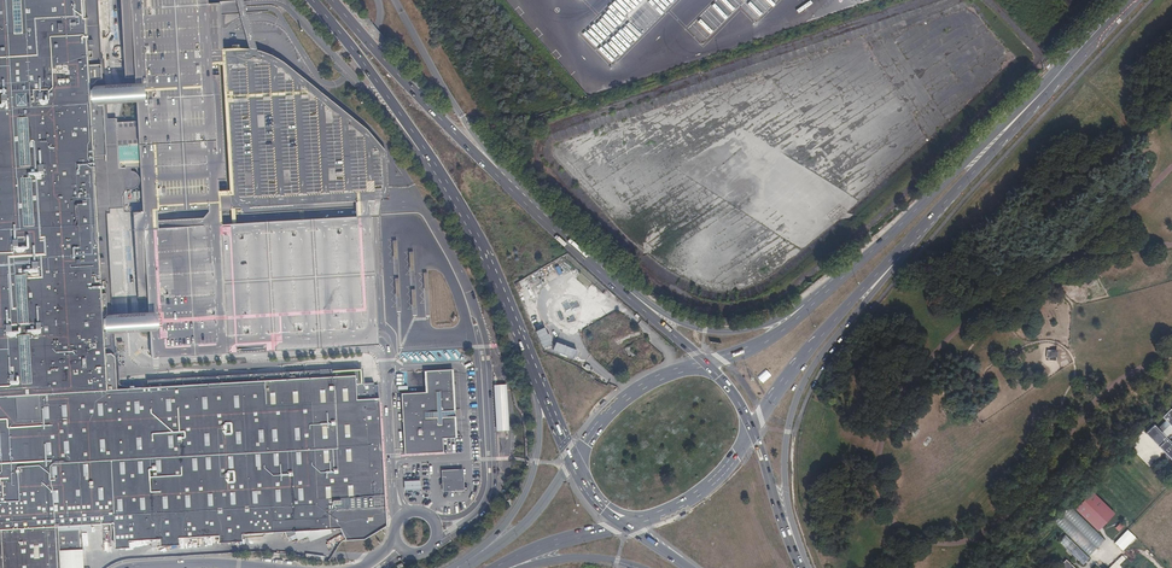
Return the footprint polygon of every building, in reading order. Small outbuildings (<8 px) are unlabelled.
[(47,552),(59,551),(82,550),(81,530),(58,531),(57,527),(113,524),(114,542),(128,541),(159,540),(178,539),(218,537),(241,535),(342,530),(349,543),(369,542),(387,529),(380,401),(357,402),(356,378),(198,386),(131,389),(106,390),(104,356),(94,184),(93,162),(90,108),(88,71),(84,0),(0,0),(0,567),(48,567),(47,552)] [(150,358),(377,344),(377,341),(376,336),(368,217),(373,216),(377,216),(378,208),(379,200),(388,199),(388,196),(385,153),(366,129),(334,105),(293,71),(272,57),(241,49),(220,49),(219,36),(217,12),(217,6),(217,5),(205,6),(205,0),(131,0),(150,358)] [(110,81),(88,71),(90,108),(106,101),(110,97),(110,93),(104,90),(104,88),(110,85),(110,81)] [(103,162),(93,162),(94,184),(104,184),(103,162)] [(529,319),(532,325),(540,321),(538,315),(529,319)] [(542,349),(551,344),(543,328),(534,332),(542,349)] [(1049,361),(1056,361),(1057,351),(1047,350),(1047,358),(1049,359),(1049,361)] [(130,354),(104,356),(106,390),(131,389),(138,385),(138,381),(129,378),(138,373),(137,370),(128,366),(137,361),(137,357),(130,354)] [(430,374),(431,394),(403,396),(405,455),(446,454),(445,439),(457,439),(454,373),(430,374)] [(493,384),(494,430),(509,430),(508,384),(493,384)] [(1146,433),(1157,445),(1163,440),(1164,442),(1159,447),(1171,460),(1171,410),(1171,409),(1162,417),(1165,421),(1158,428),(1154,425),(1146,433)] [(462,492),(461,469),(441,469),(443,494),(462,492)] [(424,495),(423,485),(406,487),(406,496),(424,495)] [(1078,500),(1073,505),(1098,531),(1103,526),(1078,500)] [(1070,506),(1055,522),(1089,556),(1105,540),(1070,506)] [(1115,528),(1118,531),(1124,526),(1120,522),(1115,528)] [(1126,538),(1131,542),(1136,537),(1128,529),(1114,543),(1118,546),(1126,538)] [(1065,535),(1059,542),(1083,566),(1090,559),(1065,535)] [(1123,551),(1131,542),(1126,538),(1118,546),(1123,551)] [(48,567),(60,567),(59,551),(47,552),(48,567)] [(1109,567),(1120,567),(1122,567),(1119,564),(1125,559),(1122,556),(1109,567)] [(1066,560),(1058,567),(1075,567),(1066,560)]
